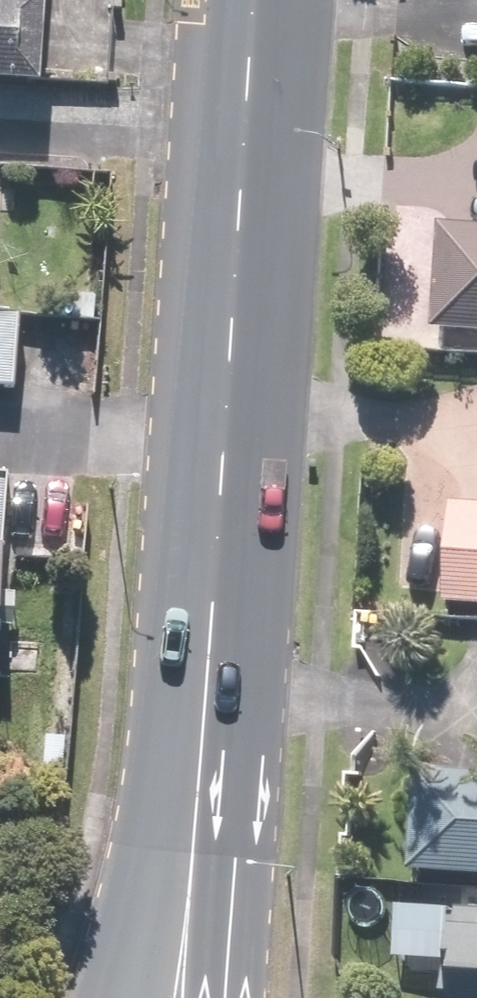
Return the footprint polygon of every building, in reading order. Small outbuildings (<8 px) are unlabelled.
[(44,89),(49,0),(0,0),(0,86),(44,89)] [(438,326),(476,330),(476,226),(447,224),(438,326)] [(20,391),(25,315),(0,314),(0,390),(20,391)] [(407,503),(402,591),(448,593),(447,608),(476,610),(476,506),(407,503)] [(422,779),(417,872),(476,876),(476,782),(422,779)] [(458,905),(453,997),(476,997),(476,905),(458,905)]
